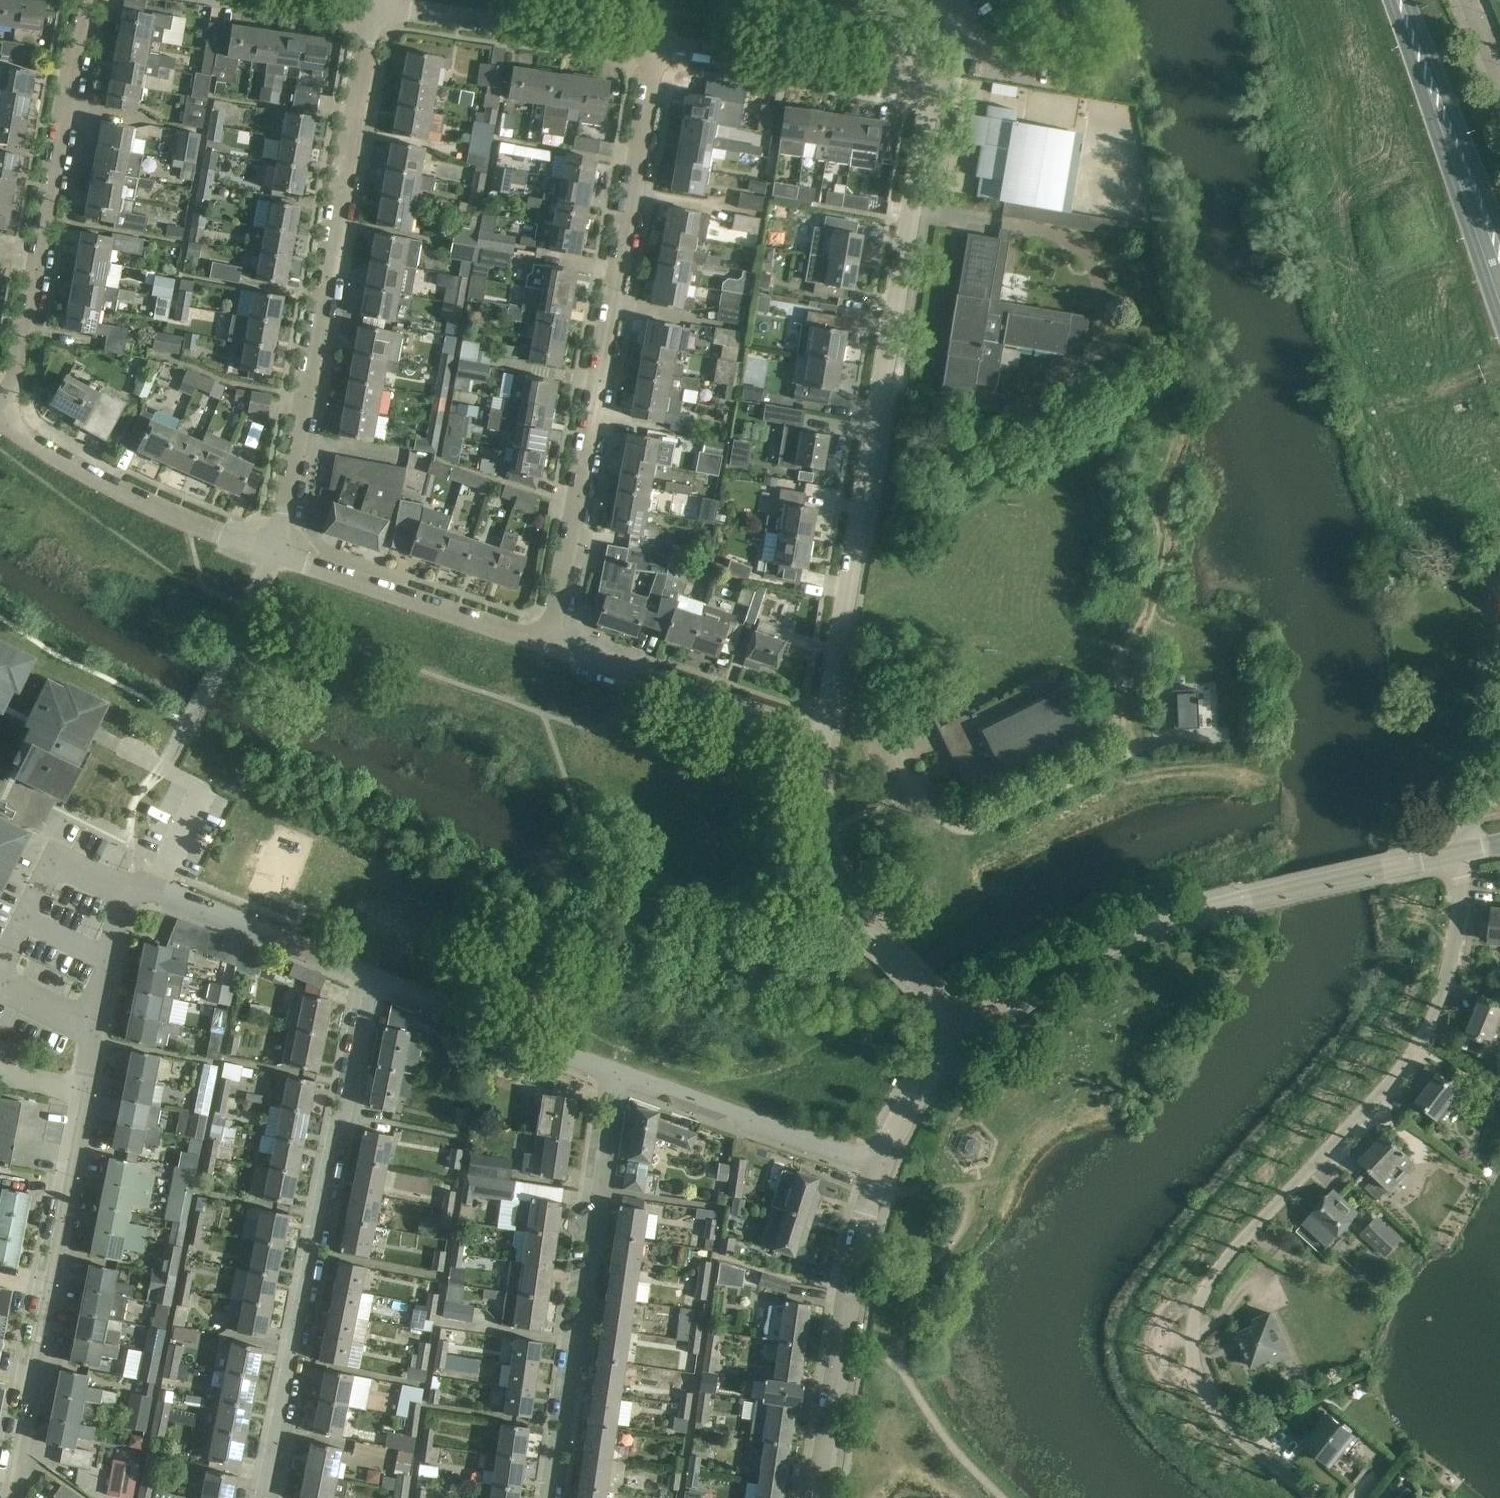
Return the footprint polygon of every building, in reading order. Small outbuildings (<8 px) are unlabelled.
[(19,0),(0,0),(0,26),(15,28),(19,0)] [(15,28),(42,32),(46,0),(19,0),(15,28)] [(122,11),(118,35),(151,41),(151,40),(161,42),(163,30),(170,31),(173,16),(152,12),(151,16),(122,11)] [(209,23),(205,49),(219,51),(223,25),(209,23)] [(253,61),(257,30),(223,25),(219,51),(217,66),(212,65),(210,76),(212,76),(217,76),(216,82),(215,82),(214,94),(223,95),(225,83),(232,84),(234,70),(236,70),(237,58),(253,61)] [(281,33),(257,30),(253,61),(266,62),(261,101),(269,102),(270,99),(271,99),(272,89),(281,33)] [(304,37),(281,33),(272,89),(280,90),(281,90),(285,65),(299,67),(304,37)] [(151,41),(118,35),(113,60),(158,68),(158,67),(170,69),(173,69),(175,58),(149,53),(151,41)] [(304,37),(299,67),(312,69),(312,75),(310,75),(308,88),(311,88),(318,90),(321,77),(323,77),(328,40),(304,37)] [(24,44),(2,41),(0,54),(1,55),(0,60),(21,62),(24,44)] [(486,87),(484,94),(498,96),(503,67),(506,50),(494,47),(491,65),(481,63),(477,85),(486,87)] [(201,74),(210,76),(212,65),(217,66),(219,51),(205,49),(201,74)] [(408,52),(403,79),(437,85),(440,67),(450,69),(452,60),(408,52)] [(158,68),(113,60),(109,81),(142,87),(145,75),(157,77),(158,68)] [(30,99),(31,93),(32,94),(34,84),(32,84),(34,72),(0,66),(0,93),(30,99)] [(158,68),(157,77),(168,79),(170,69),(158,67),(158,68)] [(509,99),(533,103),(537,72),(513,68),(509,99)] [(561,75),(537,72),(533,103),(545,104),(541,133),(552,135),(561,75)] [(210,76),(201,74),(195,73),(191,97),(206,99),(210,76)] [(578,122),(585,79),(561,75),(552,135),(563,137),(565,119),(579,121),(578,122)] [(436,85),(440,86),(437,85),(403,79),(398,106),(431,112),(436,85)] [(585,79),(578,122),(603,126),(609,82),(585,79)] [(140,101),(142,87),(109,81),(105,106),(136,111),(138,101),(140,101)] [(296,85),(292,107),(315,110),(317,99),(310,98),(311,88),(308,88),(296,85)] [(271,99),(270,102),(278,104),(279,104),(281,90),(280,90),(272,89),(271,99)] [(30,99),(0,93),(0,117),(26,121),(27,111),(29,111),(31,101),(29,101),(30,99)] [(475,120),(495,124),(497,110),(496,110),(498,96),(484,94),(482,107),(480,107),(479,112),(477,112),(475,120)] [(714,123),(718,124),(720,112),(733,114),(736,102),(688,94),(684,118),(714,123)] [(201,128),(206,99),(191,97),(187,96),(182,125),(201,128)] [(1088,109),(1123,111),(1123,100),(1088,99),(1088,109)] [(758,129),(770,131),(774,106),(762,105),(758,129)] [(1004,201),(1060,211),(1073,132),(1015,122),(1017,110),(987,105),(975,177),(979,177),(977,197),(1004,201)] [(431,113),(431,112),(398,106),(393,134),(426,140),(429,125),(435,126),(437,114),(431,113)] [(780,138),(804,142),(809,111),(785,108),(780,138)] [(212,111),(209,126),(222,128),(224,113),(212,111)] [(815,160),(826,161),(833,115),(809,111),(804,142),(817,144),(815,160)] [(285,112),(280,138),(311,144),(315,117),(285,112)] [(515,115),(504,113),(500,135),(510,138),(515,115)] [(851,149),(856,118),(833,115),(826,161),(849,164),(850,163),(851,149)] [(0,117),(0,144),(21,147),(22,143),(24,143),(25,133),(24,133),(26,121),(0,117)] [(714,123),(684,118),(680,141),(710,147),(714,123)] [(856,118),(851,149),(850,163),(874,167),(876,152),(880,121),(856,118)] [(468,152),(489,156),(491,146),(490,146),(495,124),(475,120),(474,130),(481,132),(479,144),(470,142),(470,143),(468,152)] [(94,145),(128,152),(131,152),(135,128),(102,122),(100,134),(96,133),(93,135),(92,142),(94,144),(94,145)] [(222,128),(209,126),(207,139),(219,142),(222,128)] [(195,164),(201,135),(177,130),(171,159),(195,164)] [(463,134),(462,142),(470,143),(470,142),(471,135),(463,134)] [(573,149),(597,153),(599,141),(575,136),(573,149)] [(311,144),(280,138),(276,164),(306,169),(311,144)] [(680,141),(676,165),(706,171),(710,147),(680,141)] [(727,141),(725,149),(740,152),(753,154),(760,156),(762,147),(727,141)] [(387,169),(420,176),(425,148),(391,142),(387,169)] [(128,152),(94,145),(94,147),(91,149),(90,155),(92,158),(95,158),(93,169),(138,178),(143,155),(128,152)] [(515,146),(514,155),(549,161),(551,152),(515,146)] [(725,149),(724,159),(738,161),(739,160),(740,152),(725,149)] [(197,189),(210,192),(216,159),(223,160),(224,153),(204,150),(197,189)] [(15,180),(17,169),(19,170),(21,160),(19,159),(19,155),(0,152),(0,178),(15,180)] [(471,185),(483,188),(489,156),(468,152),(466,163),(476,165),(475,172),(473,172),(471,185)] [(562,178),(592,183),(596,160),(566,154),(562,178)] [(192,180),(195,165),(182,163),(180,178),(192,180)] [(306,169),(276,164),(271,190),(301,195),(306,169)] [(706,171),(676,165),(671,189),(702,195),(706,171)] [(495,167),(490,190),(508,194),(512,170),(495,167)] [(89,192),(123,199),(134,201),(137,187),(151,190),(153,181),(138,178),(93,169),(89,192)] [(435,178),(420,176),(387,169),(381,198),(415,204),(418,189),(433,192),(435,178)] [(592,183),(562,178),(562,180),(547,177),(543,199),(558,201),(588,207),(592,183)] [(15,180),(0,178),(0,203),(11,205),(11,201),(13,202),(15,192),(13,191),(15,180)] [(748,190),(762,193),(764,182),(750,179),(748,190)] [(772,195),(795,199),(797,186),(774,182),(772,195)] [(797,186),(795,199),(812,202),(814,189),(797,186)] [(192,215),(206,217),(210,192),(197,189),(192,215)] [(825,204),(842,206),(844,194),(827,191),(825,204)] [(120,212),(123,199),(89,192),(85,217),(114,223),(113,228),(144,234),(148,217),(120,212)] [(761,212),(764,197),(740,193),(737,208),(761,212)] [(844,194),(842,206),(866,211),(868,198),(844,194)] [(542,198),(528,196),(526,206),(540,209),(542,198)] [(410,231),(415,204),(381,198),(377,225),(410,231)] [(588,207),(558,201),(553,225),(583,231),(588,207)] [(1060,211),(1004,201),(1002,216),(1022,219),(1130,238),(1132,223),(1060,211)] [(258,226),(264,227),(295,233),(299,207),(269,202),(266,218),(259,217),(258,226)] [(11,205),(0,203),(0,229),(6,230),(8,219),(10,219),(12,209),(10,209),(11,205)] [(664,231),(698,237),(705,238),(709,215),(668,207),(664,231)] [(476,245),(479,229),(481,216),(470,214),(468,230),(455,227),(452,242),(475,246),(476,245)] [(757,234),(760,219),(735,214),(732,230),(757,234)] [(206,217),(192,215),(188,241),(201,243),(206,217)] [(828,258),(857,263),(862,236),(854,235),(856,224),(826,219),(824,230),(827,231),(826,242),(830,243),(828,258)] [(583,231),(553,225),(553,226),(542,224),(539,239),(521,236),(519,245),(579,255),(583,231)] [(260,254),(290,259),(295,233),(264,227),(260,254)] [(476,245),(487,247),(489,231),(479,229),(476,245)] [(698,237),(664,231),(659,255),(691,261),(704,263),(719,266),(721,257),(707,255),(707,253),(695,250),(698,237)] [(82,233),(77,257),(108,263),(110,250),(140,256),(143,240),(113,234),(112,239),(82,233)] [(375,233),(370,260),(404,266),(417,269),(421,241),(409,239),(395,236),(375,233)] [(1008,240),(998,238),(967,233),(957,294),(956,294),(948,340),(949,340),(941,386),(973,391),(974,383),(996,387),(1003,344),(1064,354),(1082,357),(1089,316),(998,301),(1008,240)] [(472,263),(475,246),(452,242),(449,258),(472,263)] [(476,245),(475,246),(472,263),(470,277),(485,279),(487,265),(508,269),(511,253),(486,248),(487,247),(476,245)] [(285,285),(290,259),(260,254),(255,280),(285,285)] [(689,272),(691,261),(659,255),(655,279),(689,285),(691,272),(689,272)] [(853,289),(857,263),(828,258),(809,255),(804,281),(815,283),(813,293),(843,298),(845,288),(853,289)] [(104,286),(108,263),(77,257),(73,280),(104,286)] [(417,269),(404,266),(370,260),(365,287),(399,293),(412,296),(417,269)] [(209,278),(239,283),(242,267),(212,262),(209,278)] [(524,286),(542,290),(572,295),(576,271),(546,266),(533,264),(531,273),(527,275),(524,286)] [(152,295),(171,299),(175,280),(156,276),(152,295)] [(443,301),(462,305),(467,279),(454,276),(451,288),(445,287),(443,301)] [(471,289),(479,291),(481,280),(473,278),(471,289)] [(687,298),(689,285),(655,279),(651,303),(693,310),(694,299),(687,298)] [(722,282),(721,290),(722,291),(748,295),(753,296),(755,283),(728,279),(722,282)] [(104,286),(73,280),(69,304),(99,310),(104,311),(114,312),(117,299),(133,301),(135,292),(104,286)] [(394,322),(399,293),(365,287),(360,316),(394,322)] [(508,307),(568,319),(572,295),(542,290),(539,304),(493,296),(491,304),(508,307)] [(178,291),(176,304),(189,306),(191,293),(178,291)] [(742,325),(748,295),(722,291),(716,321),(742,325)] [(249,318),(278,323),(283,297),(253,292),(249,318)] [(156,297),(152,319),(167,322),(171,299),(156,297)] [(459,320),(462,305),(443,301),(440,316),(459,320)] [(99,310),(69,304),(64,329),(107,336),(104,351),(123,354),(127,329),(97,323),(99,310)] [(187,322),(189,306),(176,304),(174,320),(187,322)] [(564,343),(568,319),(508,307),(506,319),(535,325),(533,337),(564,343)] [(801,324),(796,354),(841,361),(846,332),(841,331),(844,317),(808,311),(805,325),(801,324)] [(274,349),(278,323),(249,318),(244,343),(274,349)] [(643,345),(674,351),(674,350),(677,351),(679,339),(676,339),(678,326),(648,321),(643,345)] [(354,353),(398,361),(403,334),(359,326),(354,353)] [(738,348),(740,332),(715,327),(712,343),(738,348)] [(155,333),(152,349),(178,353),(181,338),(155,333)] [(186,333),(183,348),(195,350),(198,335),(186,333)] [(564,343),(533,337),(529,361),(559,366),(564,343)] [(462,341),(458,362),(489,367),(491,353),(478,351),(480,344),(462,341)] [(269,375),(274,349),(244,343),(240,370),(269,375)] [(671,364),(674,351),(643,345),(639,368),(681,376),(683,365),(671,364)] [(396,374),(398,361),(354,353),(349,380),(381,386),(384,371),(396,374)] [(841,361),(796,354),(808,356),(803,386),(795,385),(792,399),(829,405),(831,391),(836,392),(841,361)] [(441,355),(438,368),(451,371),(453,357),(441,355)] [(717,358),(713,382),(714,382),(732,385),(736,361),(717,358)] [(489,367),(458,362),(454,389),(463,390),(465,378),(487,381),(489,367)] [(156,373),(143,368),(132,394),(145,400),(156,373)] [(446,398),(451,371),(438,368),(433,396),(446,398)] [(699,379),(681,376),(639,368),(635,392),(682,401),(684,389),(697,391),(697,390),(712,393),(714,382),(713,382),(703,380),(701,380),(698,380),(699,379)] [(191,396),(195,386),(199,376),(187,370),(178,391),(191,396)] [(513,374),(508,399),(512,400),(515,400),(518,401),(522,401),(552,407),(557,382),(513,374)] [(214,382),(199,376),(195,386),(210,393),(214,382)] [(73,424),(105,441),(127,403),(90,382),(87,388),(65,377),(51,403),(77,417),(73,424)] [(376,413),(381,386),(349,380),(344,407),(376,413)] [(234,402),(249,404),(251,392),(236,389),(234,402)] [(251,392),(249,404),(247,412),(268,415),(271,396),(251,392)] [(680,413),(682,401),(635,392),(631,416),(671,424),(670,429),(689,433),(693,416),(680,413)] [(441,426),(446,398),(433,396),(428,423),(441,426)] [(548,431),(552,407),(522,401),(520,414),(490,408),(488,419),(548,431)] [(458,403),(456,414),(465,415),(476,417),(478,407),(458,403)] [(765,404),(762,420),(785,424),(778,465),(795,468),(796,465),(822,470),(828,435),(801,431),(805,410),(765,404)] [(371,442),(376,413),(344,407),(339,436),(371,442)] [(176,432),(181,420),(157,410),(154,412),(152,415),(141,410),(131,433),(143,437),(137,451),(151,457),(151,461),(158,464),(161,461),(163,462),(176,432)] [(514,448),(544,454),(548,431),(488,419),(486,429),(516,434),(514,448)] [(441,426),(428,423),(425,438),(415,437),(414,449),(436,453),(441,426)] [(188,473),(201,443),(176,432),(163,462),(188,473)] [(627,434),(623,458),(654,464),(670,467),(675,443),(627,434)] [(705,441),(703,452),(721,455),(723,444),(705,441)] [(730,462),(745,463),(747,442),(732,441),(730,462)] [(213,484),(226,454),(201,443),(188,473),(213,484)] [(540,478),(544,454),(514,448),(508,479),(536,489),(540,478)] [(226,454),(213,484),(239,496),(252,465),(226,454)] [(332,502),(321,534),(378,553),(396,499),(400,500),(406,468),(335,455),(329,489),(338,492),(334,503),(332,502)] [(493,475),(496,461),(481,458),(479,470),(493,475)] [(650,487),(654,464),(623,458),(619,482),(650,487)] [(447,478),(462,483),(465,475),(450,470),(447,478)] [(479,479),(465,475),(462,483),(476,488),(479,479)] [(619,482),(615,505),(648,511),(650,500),(648,500),(650,487),(619,482)] [(690,486),(666,482),(664,491),(688,495),(690,486)] [(515,500),(519,490),(505,485),(501,495),(515,500)] [(764,531),(811,539),(816,509),(803,507),(806,493),(780,489),(778,502),(777,502),(775,513),(771,513),(767,515),(764,531)] [(519,490),(515,500),(513,507),(531,513),(537,496),(519,490)] [(701,523),(713,526),(718,501),(706,498),(701,523)] [(436,563),(447,531),(420,522),(423,504),(400,500),(391,547),(410,553),(409,554),(436,563)] [(646,524),(648,511),(615,505),(610,530),(650,537),(647,552),(671,556),(677,558),(689,562),(692,550),(679,546),(682,534),(658,529),(659,526),(646,524)] [(462,572),(473,540),(447,531),(436,563),(462,572)] [(500,549),(489,581),(515,590),(525,558),(512,554),(518,535),(505,531),(500,549)] [(806,569),(811,539),(764,531),(765,531),(760,560),(765,561),(763,576),(798,583),(801,568),(806,569)] [(489,581),(500,549),(473,540),(462,572),(489,581)] [(597,624),(635,636),(639,624),(653,629),(663,589),(671,556),(647,552),(607,545),(597,596),(605,598),(597,624)] [(751,567),(730,560),(725,574),(747,581),(751,567)] [(690,648),(701,617),(706,604),(677,594),(677,592),(663,589),(653,629),(666,633),(663,640),(690,648)] [(1491,594),(1499,614),(1499,590),(1496,591),(1491,594)] [(727,626),(701,617),(690,648),(717,657),(722,642),(735,647),(743,623),(730,619),(727,626)] [(794,631),(775,624),(760,619),(756,631),(754,630),(743,665),(758,670),(760,663),(776,669),(785,642),(790,643),(794,631)] [(48,792),(65,801),(94,741),(86,737),(103,703),(66,684),(64,689),(26,670),(31,659),(0,644),(0,890),(48,792)] [(1053,674),(1026,687),(979,709),(939,729),(971,794),(970,794),(971,796),(1003,781),(999,774),(1084,732),(1062,686),(1060,687),(1053,674)] [(1200,704),(1200,699),(1197,699),(1197,689),(1172,690),(1174,729),(1199,728),(1197,704),(1200,704)] [(960,693),(927,705),(934,719),(965,704),(960,693)] [(1493,909),(1490,941),(1499,942),(1499,910),(1493,909)] [(170,939),(179,943),(187,922),(177,918),(170,939)] [(189,947),(198,926),(187,922),(179,943),(189,947)] [(198,926),(189,947),(201,952),(210,931),(198,926)] [(210,931),(201,952),(212,956),(221,935),(210,931)] [(221,935),(212,956),(221,960),(230,938),(221,935)] [(221,960),(232,965),(241,943),(230,938),(221,960)] [(141,967),(183,976),(189,947),(179,943),(170,939),(168,946),(160,945),(161,944),(157,943),(157,944),(145,942),(141,967)] [(241,943),(232,965),(244,970),(253,947),(241,943)] [(253,947),(244,970),(255,974),(264,951),(253,947)] [(289,1028),(324,1035),(331,1000),(318,998),(320,988),(321,988),(326,976),(293,963),(289,975),(306,982),(301,1009),(289,1007),(285,1027),(289,1028)] [(181,988),(183,976),(141,967),(136,991),(164,997),(166,985),(181,988)] [(209,982),(205,1000),(229,1006),(233,987),(209,982)] [(131,1015),(167,1022),(172,998),(164,997),(136,991),(131,1015)] [(1499,1005),(1481,998),(1461,1046),(1491,1058),(1497,1045),(1492,1043),(1499,1025),(1499,1005)] [(215,1008),(211,1031),(223,1033),(227,1010),(215,1008)] [(443,1025),(414,1013),(413,1014),(414,1014),(410,1024),(439,1035),(443,1025)] [(182,1025),(167,1022),(131,1015),(127,1038),(138,1041),(138,1042),(163,1047),(166,1044),(168,1033),(180,1036),(182,1025)] [(377,1067),(401,1072),(416,1075),(422,1044),(407,1041),(409,1032),(385,1027),(377,1067)] [(317,1071),(324,1035),(289,1028),(282,1064),(317,1071)] [(218,1060),(223,1033),(211,1031),(206,1057),(218,1060)] [(238,1038),(229,1036),(226,1053),(235,1054),(238,1038)] [(132,1052),(127,1076),(153,1081),(158,1056),(143,1053),(143,1054),(132,1052)] [(199,1090),(212,1092),(217,1067),(203,1063),(199,1090)] [(221,1075),(250,1078),(251,1065),(223,1063),(221,1075)] [(393,1112),(401,1072),(377,1067),(369,1107),(393,1112)] [(1438,1074),(1416,1102),(1430,1112),(1448,1126),(1460,1111),(1451,1103),(1461,1091),(1438,1074)] [(164,1083),(153,1081),(127,1076),(122,1100),(160,1107),(164,1083)] [(281,1107),(308,1112),(315,1082),(287,1076),(281,1107)] [(217,1093),(227,1096),(231,1080),(221,1078),(217,1093)] [(207,1116),(212,1092),(199,1090),(194,1113),(207,1116)] [(214,1111),(224,1113),(227,1096),(217,1093),(214,1111)] [(542,1094),(536,1134),(569,1139),(575,1099),(551,1095),(551,1096),(542,1094)] [(6,1167),(5,1169),(8,1169),(20,1100),(18,1100),(17,1102),(0,1099),(0,1166),(6,1167)] [(122,1100),(118,1124),(155,1131),(161,1132),(162,1127),(157,1126),(160,1107),(122,1100)] [(308,1112),(281,1107),(275,1137),(302,1143),(308,1112)] [(469,1110),(457,1108),(454,1123),(466,1125),(469,1110)] [(653,1134),(690,1148),(695,1134),(656,1120),(658,1112),(637,1108),(627,1159),(647,1162),(653,1134)] [(187,1127),(185,1135),(189,1136),(189,1138),(201,1140),(201,1139),(202,1139),(207,1116),(194,1113),(190,1112),(189,1116),(187,1127)] [(230,1141),(235,1129),(222,1125),(225,1115),(216,1112),(208,1133),(230,1141)] [(161,1132),(155,1131),(118,1124),(113,1148),(124,1150),(124,1151),(139,1154),(141,1142),(158,1146),(161,1132)] [(364,1130),(358,1161),(385,1166),(392,1136),(364,1130)] [(569,1139),(536,1134),(533,1154),(523,1153),(520,1173),(564,1179),(569,1139)] [(1417,1164),(1400,1148),(1386,1135),(1361,1162),(1375,1175),(1364,1187),(1378,1200),(1389,1188),(1392,1191),(1417,1164)] [(302,1143),(275,1137),(269,1168),(296,1173),(302,1143)] [(189,1138),(186,1153),(198,1156),(201,1140),(189,1138)] [(208,1139),(205,1155),(215,1157),(218,1141),(208,1139)] [(451,1148),(448,1167),(459,1169),(462,1150),(451,1148)] [(469,1152),(466,1174),(508,1180),(511,1159),(469,1152)] [(212,1173),(215,1157),(205,1155),(202,1171),(212,1173)] [(111,1158),(106,1183),(151,1192),(154,1176),(135,1172),(137,1162),(122,1160),(122,1161),(111,1158)] [(746,1160),(732,1158),(727,1196),(741,1198),(746,1160)] [(352,1191),(380,1196),(385,1166),(358,1161),(352,1191)] [(174,1167),(168,1195),(189,1200),(195,1171),(174,1167)] [(263,1198),(263,1199),(290,1204),(296,1173),(269,1168),(263,1198)] [(643,1181),(625,1177),(622,1189),(655,1196),(659,1175),(645,1172),(643,1181)] [(508,1180),(466,1174),(465,1173),(460,1202),(471,1204),(472,1195),(511,1201),(514,1181),(508,1180)] [(797,1173),(785,1212),(810,1219),(819,1192),(834,1197),(838,1186),(797,1173)] [(151,1192),(106,1183),(101,1207),(127,1212),(129,1202),(148,1206),(151,1192)] [(24,1219),(29,1194),(18,1192),(18,1191),(2,1187),(0,1198),(0,1214),(24,1219)] [(441,1209),(452,1211),(455,1192),(444,1190),(441,1209)] [(380,1196),(352,1191),(346,1220),(374,1226),(380,1196)] [(1359,1213),(1357,1212),(1342,1198),(1339,1202),(1330,1194),(1296,1231),(1320,1254),(1359,1213)] [(163,1219),(172,1221),(185,1223),(189,1200),(168,1195),(163,1219)] [(515,1229),(556,1235),(561,1203),(531,1198),(531,1202),(519,1200),(518,1204),(513,1207),(511,1222),(515,1226),(515,1229)] [(619,1206),(615,1235),(641,1238),(645,1209),(619,1206)] [(125,1222),(127,1212),(101,1207),(96,1231),(143,1240),(146,1226),(125,1222)] [(703,1238),(713,1239),(714,1239),(717,1220),(716,1220),(717,1211),(696,1208),(695,1217),(706,1219),(703,1238)] [(261,1209),(255,1240),(282,1246),(288,1215),(261,1209)] [(449,1229),(452,1211),(441,1209),(438,1227),(449,1229)] [(194,1211),(191,1227),(201,1229),(204,1213),(194,1211)] [(802,1246),(810,1219),(785,1212),(773,1249),(814,1262),(817,1250),(802,1246)] [(24,1219),(0,1214),(0,1239),(20,1243),(24,1219)] [(1377,1217),(1376,1218),(1362,1234),(1385,1256),(1401,1239),(1377,1217)] [(374,1226),(346,1220),(340,1251),(368,1256),(374,1226)] [(165,1245),(181,1248),(187,1224),(184,1223),(185,1223),(172,1221),(167,1244),(165,1244),(165,1245)] [(201,1229),(191,1227),(188,1244),(198,1246),(201,1229)] [(522,1263),(551,1267),(556,1235),(515,1229),(515,1230),(514,1230),(512,1245),(516,1249),(524,1250),(522,1263)] [(143,1240),(96,1231),(92,1255),(103,1257),(103,1258),(117,1261),(120,1248),(141,1252),(143,1240)] [(615,1235),(610,1263),(637,1267),(641,1238),(615,1235)] [(734,1239),(720,1236),(718,1253),(732,1255),(734,1239)] [(454,1238),(452,1252),(462,1254),(465,1240),(454,1238)] [(0,1239),(0,1264),(4,1265),(4,1264),(15,1266),(20,1243),(0,1239)] [(282,1246),(255,1240),(249,1271),(276,1276),(282,1246)] [(159,1274),(176,1277),(181,1248),(165,1245),(159,1274)] [(442,1271),(445,1252),(435,1250),(432,1269),(442,1271)] [(462,1254),(452,1252),(449,1266),(460,1268),(462,1254)] [(547,1299),(551,1267),(522,1263),(510,1261),(506,1293),(547,1299)] [(696,1281),(707,1282),(710,1262),(699,1261),(696,1281)] [(339,1262),(334,1287),(359,1292),(364,1267),(339,1262)] [(610,1263),(606,1294),(632,1297),(637,1267),(610,1263)] [(719,1263),(716,1284),(742,1287),(744,1270),(719,1263)] [(90,1265),(85,1290),(127,1299),(127,1298),(131,1299),(134,1285),(113,1281),(116,1269),(101,1266),(101,1267),(90,1265)] [(249,1271),(243,1301),(270,1306),(276,1276),(249,1271)] [(153,1304),(169,1307),(176,1277),(159,1274),(152,1272),(146,1301),(154,1302),(153,1304)] [(182,1272),(179,1289),(190,1291),(193,1274),(182,1272)] [(791,1282),(761,1273),(758,1284),(787,1293),(791,1282)] [(425,1305),(436,1307),(440,1281),(423,1279),(421,1291),(427,1292),(425,1305)] [(694,1297),(705,1299),(707,1282),(696,1281),(694,1297)] [(359,1292),(334,1287),(329,1311),(355,1316),(359,1292)] [(6,1314),(11,1290),(0,1288),(0,1313),(6,1314)] [(190,1291),(179,1289),(176,1305),(187,1307),(190,1291)] [(484,1289),(482,1297),(495,1299),(496,1291),(484,1289)] [(127,1299),(85,1290),(80,1314),(106,1319),(106,1318),(122,1322),(127,1299)] [(542,1332),(547,1299),(506,1293),(501,1325),(542,1332)] [(606,1294),(601,1326),(628,1329),(632,1297),(606,1294)] [(264,1337),(270,1306),(230,1298),(227,1315),(240,1317),(237,1332),(264,1337)] [(473,1305),(444,1300),(442,1316),(471,1321),(473,1305)] [(778,1340),(778,1341),(803,1344),(809,1305),(784,1301),(784,1304),(768,1305),(767,1317),(763,1327),(764,1338),(762,1337),(762,1338),(778,1340)] [(436,1307),(425,1305),(423,1319),(434,1320),(436,1307)] [(675,1339),(688,1341),(700,1342),(704,1311),(680,1308),(675,1339)] [(355,1316),(329,1311),(324,1335),(350,1341),(355,1316)] [(1257,1326),(1237,1335),(1252,1366),(1271,1357),(1273,1362),(1290,1354),(1271,1313),(1254,1321),(1257,1326)] [(104,1329),(106,1319),(80,1314),(75,1337),(118,1346),(119,1345),(118,1345),(120,1332),(104,1329)] [(168,1343),(165,1360),(179,1363),(182,1346),(193,1348),(196,1329),(172,1325),(169,1343),(168,1343)] [(623,1361),(628,1329),(601,1326),(597,1357),(623,1361)] [(144,1351),(160,1355),(165,1330),(149,1327),(144,1351)] [(436,1352),(446,1353),(459,1355),(460,1355),(465,1331),(440,1327),(436,1352)] [(350,1341),(324,1335),(319,1360),(345,1366),(350,1341)] [(116,1358),(118,1346),(75,1337),(71,1361),(82,1364),(82,1365),(96,1368),(99,1355),(116,1358)] [(514,1338),(510,1366),(536,1370),(540,1342),(514,1338)] [(684,1371),(695,1373),(700,1342),(688,1341),(684,1371)] [(803,1344),(778,1341),(772,1381),(797,1385),(803,1344)] [(231,1342),(225,1372),(256,1378),(262,1348),(231,1342)] [(418,1354),(428,1356),(430,1343),(420,1342),(418,1354)] [(125,1347),(121,1375),(137,1378),(141,1349),(125,1347)] [(160,1355),(144,1351),(138,1379),(154,1382),(160,1355)] [(446,1353),(436,1352),(433,1366),(444,1367),(446,1353)] [(428,1356),(418,1354),(415,1368),(425,1369),(428,1356)] [(459,1355),(456,1371),(469,1373),(471,1358),(460,1355),(459,1355)] [(704,1355),(702,1371),(713,1372),(715,1356),(704,1355)] [(597,1357),(592,1390),(618,1394),(623,1361),(597,1357)] [(179,1363),(165,1360),(162,1377),(176,1380),(179,1363)] [(536,1370),(510,1366),(507,1389),(533,1393),(536,1370)] [(56,1394),(99,1403),(114,1406),(117,1392),(84,1386),(87,1374),(72,1372),(72,1373),(61,1370),(56,1394)] [(325,1370),(319,1401),(346,1406),(352,1375),(325,1370)] [(256,1378),(225,1372),(219,1401),(250,1407),(256,1378)] [(699,1392),(713,1394),(716,1374),(702,1372),(699,1392)] [(802,1385),(797,1385),(772,1381),(763,1380),(760,1400),(755,1400),(755,1401),(769,1403),(770,1402),(794,1405),(794,1406),(799,1407),(802,1385)] [(438,1403),(440,1391),(429,1389),(427,1402),(438,1403)] [(533,1393),(507,1389),(503,1413),(529,1417),(533,1393)] [(592,1390),(587,1422),(614,1426),(618,1394),(592,1390)] [(679,1404),(690,1405),(692,1393),(681,1392),(679,1404)] [(694,1421),(706,1423),(710,1394),(698,1392),(694,1421)] [(131,1393),(128,1409),(148,1413),(151,1397),(131,1393)] [(99,1403),(56,1394),(51,1418),(77,1423),(79,1413),(96,1416),(99,1403)] [(154,1417),(167,1420),(170,1403),(157,1400),(154,1417)] [(219,1401),(214,1430),(245,1436),(250,1407),(219,1401)] [(346,1406),(319,1401),(313,1432),(340,1437),(346,1406)] [(764,1441),(764,1442),(788,1445),(794,1406),(794,1405),(770,1402),(769,1403),(755,1401),(749,1439),(764,1441)] [(408,1419),(417,1420),(419,1403),(410,1402),(408,1419)] [(672,1431),(685,1433),(687,1419),(688,1419),(690,1405),(679,1404),(678,1417),(674,1417),(672,1431)] [(148,1413),(128,1409),(125,1427),(145,1431),(148,1413)] [(1330,1416),(1319,1430),(1306,1445),(1330,1465),(1344,1448),(1353,1455),(1363,1442),(1330,1416)] [(167,1420),(154,1417),(150,1434),(164,1437),(167,1420)] [(77,1423),(51,1418),(46,1443),(58,1445),(57,1446),(61,1447),(62,1446),(63,1446),(60,1462),(90,1468),(93,1452),(72,1448),(74,1437),(91,1440),(94,1427),(77,1424),(77,1423)] [(417,1420),(408,1419),(405,1435),(415,1436),(417,1420)] [(587,1422),(583,1452),(609,1456),(614,1426),(587,1422)] [(485,1453),(485,1454),(523,1459),(528,1428),(500,1424),(496,1454),(485,1453)] [(424,1427),(421,1444),(432,1446),(434,1429),(424,1427)] [(245,1436),(214,1430),(208,1460),(239,1466),(245,1436)] [(305,1472),(335,1478),(341,1448),(311,1442),(305,1472)] [(788,1445),(764,1442),(758,1481),(783,1485),(788,1445)] [(432,1446),(421,1444),(419,1461),(429,1462),(432,1446)] [(396,1450),(395,1465),(409,1466),(409,1450),(396,1450)] [(583,1452),(578,1484),(604,1488),(609,1456),(583,1452)] [(523,1459),(485,1454),(483,1469),(494,1471),(492,1486),(519,1490),(523,1459)] [(689,1454),(687,1471),(699,1473),(701,1456),(689,1454)] [(681,1472),(683,1458),(672,1456),(670,1470),(681,1472)] [(106,1495),(126,1497),(132,1497),(138,1463),(112,1459),(106,1495)] [(419,1464),(418,1475),(428,1477),(436,1478),(438,1467),(419,1464)] [(1413,1464),(1408,1470),(1413,1475),(1419,1469),(1413,1464)] [(237,1476),(206,1470),(200,1497),(232,1497),(237,1476)] [(681,1472),(670,1470),(667,1488),(678,1490),(681,1472)] [(143,1471),(139,1487),(153,1490),(156,1474),(150,1473),(143,1471)] [(699,1473),(687,1471),(685,1486),(697,1488),(699,1473)] [(335,1478),(305,1472),(300,1497),(331,1497),(332,1495),(344,1497),(347,1480),(335,1478)] [(394,1490),(407,1491),(410,1475),(397,1473),(395,1483),(387,1481),(386,1488),(394,1490)] [(428,1477),(418,1475),(416,1489),(415,1489),(414,1497),(424,1497),(425,1491),(424,1490),(425,1488),(426,1488),(428,1477)] [(758,1481),(755,1497),(781,1497),(783,1485),(758,1481)] [(576,1497),(603,1497),(604,1488),(578,1484),(576,1497)] [(71,1492),(61,1485),(53,1497),(55,1497),(66,1497),(71,1492)] [(492,1486),(490,1497),(518,1497),(519,1490),(492,1486)] [(171,1494),(172,1494),(153,1490),(139,1487),(137,1497),(190,1497),(171,1494)] [(394,1490),(393,1497),(406,1497),(407,1491),(394,1490)]
